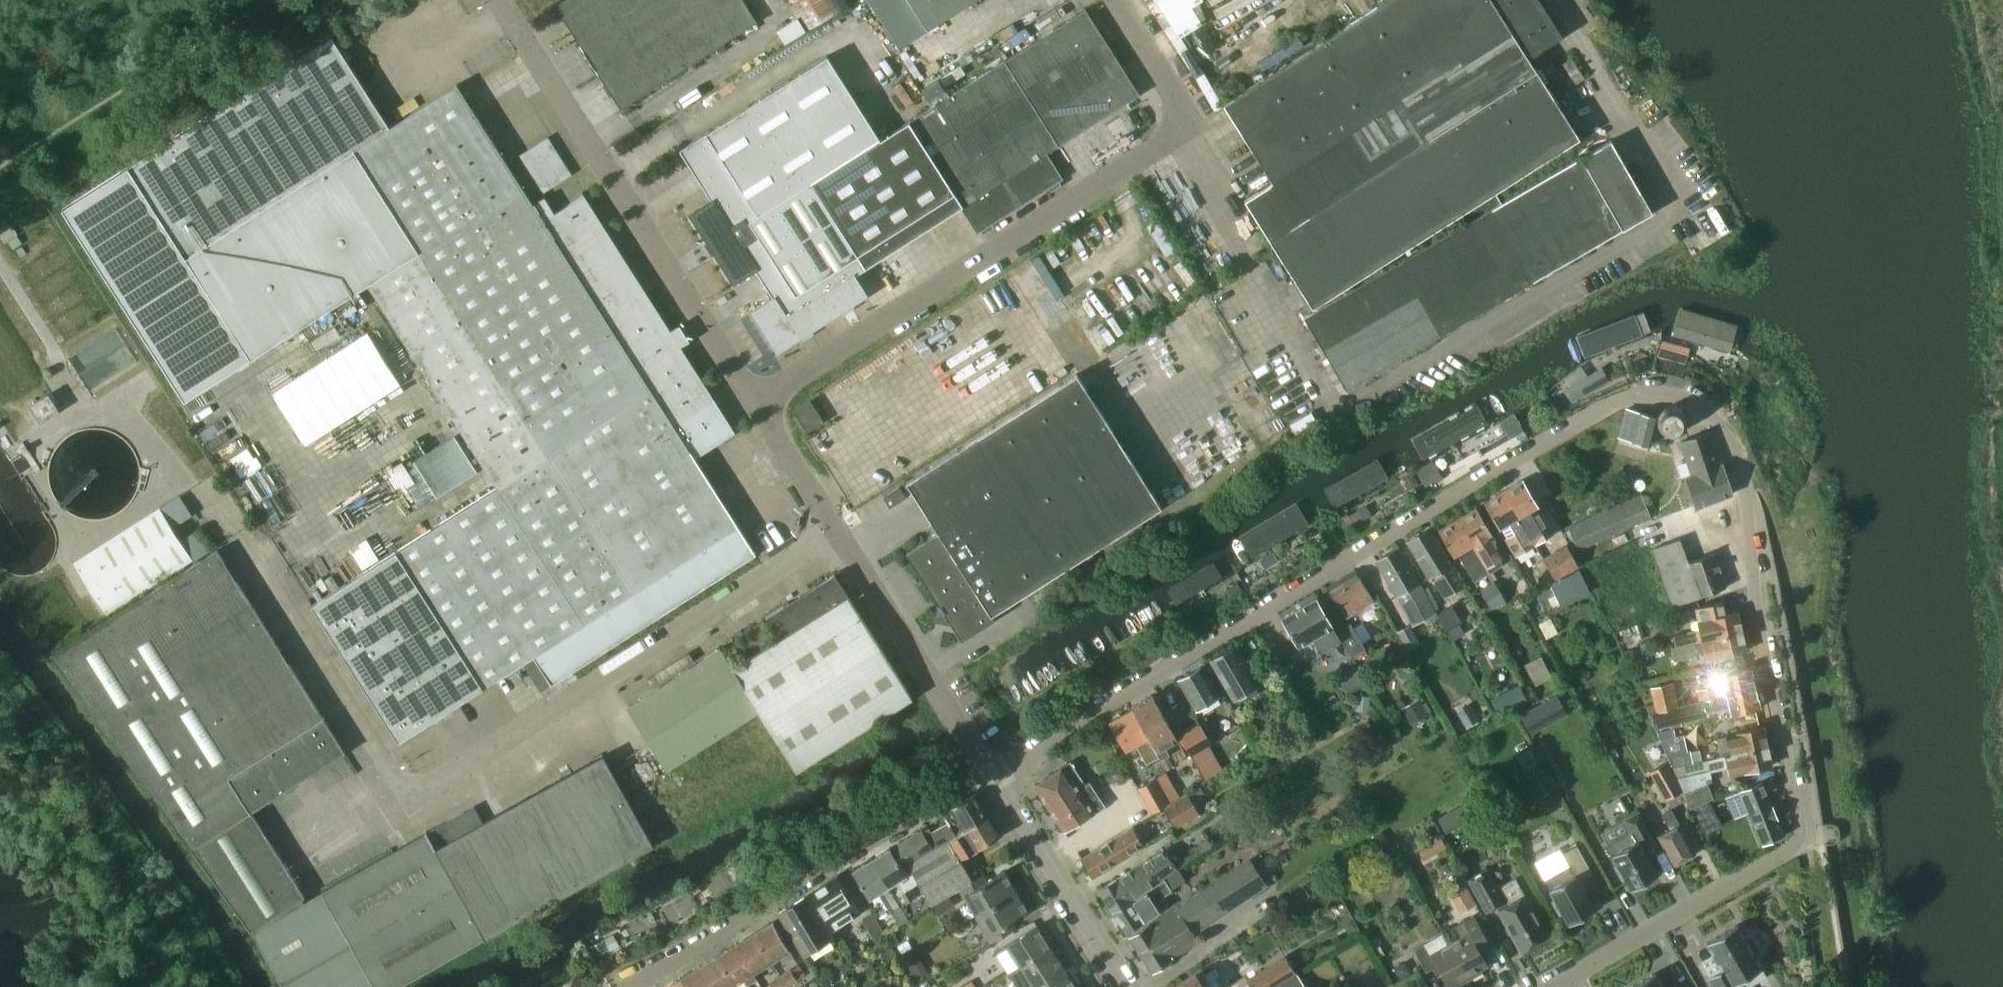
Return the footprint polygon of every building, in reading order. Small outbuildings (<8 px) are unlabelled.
[(745,0),(565,0),(557,5),(622,107),(758,20),(745,0)] [(808,29),(849,3),(847,0),(789,0),(808,29)] [(927,29),(973,0),(909,0),(927,29)] [(1165,0),(1144,0),(1149,9),(1165,0)] [(1223,104),(1272,182),(1245,199),(1270,239),(1313,307),(1459,214),(1466,224),(1304,317),(1346,389),(1653,212),(1611,140),(1502,203),(1495,192),(1580,137),(1537,70),(1529,57),(1563,36),(1541,0),(1387,0),(1223,104)] [(1086,9),(1004,61),(1058,146),(1140,95),(1086,9)] [(399,742),(525,662),(543,689),(552,683),(756,554),(695,458),(736,432),(584,194),(555,213),(545,196),(534,203),(459,86),(391,129),(332,36),(128,166),(63,210),(185,400),(250,359),(369,282),(500,488),(313,606),(399,742)] [(881,139),(880,139),(827,56),(748,106),(680,149),(712,199),(692,212),(735,280),(755,267),(756,266),(741,243),(753,236),(747,225),(773,209),(801,191),(800,191),(811,184),(881,139)] [(1045,154),(1058,146),(1004,61),(908,121),(963,207),(977,230),(1060,178),(1045,154)] [(963,207),(908,121),(881,139),(811,184),(866,268),(963,207)] [(825,290),(815,296),(828,318),(867,293),(855,275),(866,268),(811,184),(800,191),(801,191),(773,209),(825,290)] [(775,298),(755,311),(780,350),(828,318),(815,296),(825,290),(773,209),(747,225),(753,236),(741,243),(756,266),(755,267),(775,298)] [(1006,274),(1022,298),(1107,244),(1091,220),(1006,274)] [(1738,325),(1671,310),(1666,334),(1733,349),(1738,325)] [(1638,317),(1576,340),(1584,361),(1646,338),(1638,317)] [(301,444),(402,388),(370,332),(269,388),(301,444)] [(1568,391),(1573,402),(1609,381),(1604,370),(1597,373),(1567,389),(1568,391)] [(937,616),(949,619),(962,638),(1001,613),(999,609),(1160,507),(1075,374),(906,482),(938,532),(907,552),(940,604),(937,616)] [(60,410),(49,392),(30,405),(41,422),(60,410)] [(808,431),(824,421),(811,399),(794,410),(808,431)] [(1477,402),(1412,438),(1425,461),(1490,426),(1477,402)] [(1659,418),(1658,421),(1659,424),(1661,428),(1663,431),(1667,433),(1671,435),(1675,435),(1678,434),(1682,432),(1685,428),(1687,424),(1687,420),(1686,415),(1684,411),(1680,408),(1676,406),(1671,406),(1667,407),(1663,410),(1660,413),(1659,418)] [(1623,423),(1619,437),(1650,445),(1657,418),(1627,409),(1627,410),(1623,423)] [(1692,475),(1723,464),(1711,431),(1681,442),(1692,475)] [(411,461),(435,497),(476,470),(452,434),(411,461)] [(1379,462),(1317,496),(1328,516),(1390,482),(1379,462)] [(401,464),(386,470),(394,490),(409,483),(401,464)] [(1723,464),(1692,475),(1686,477),(1697,507),(1733,494),(1723,464)] [(1548,535),(1532,507),(1537,504),(1522,480),(1504,490),(1534,543),(1548,535)] [(900,488),(884,498),(890,508),(906,498),(900,488)] [(1534,543),(1504,490),(1484,502),(1499,527),(1501,526),(1507,536),(1505,537),(1515,554),(1534,543)] [(1567,527),(1579,552),(1652,518),(1641,493),(1567,527)] [(1480,505),(1458,519),(1490,573),(1502,565),(1498,558),(1503,555),(1491,533),(1495,530),(1480,505)] [(106,613),(191,560),(158,509),(74,563),(106,613)] [(1296,516),(1240,547),(1248,561),(1304,530),(1296,516)] [(1458,519),(1439,529),(1453,554),(1458,552),(1475,581),(1490,573),(1458,519)] [(1445,596),(1464,585),(1453,567),(1451,563),(1430,529),(1408,543),(1429,578),(1432,576),(1445,596)] [(1680,539),(1652,548),(1673,607),(1702,596),(1689,562),(1680,539)] [(1545,557),(1543,559),(1555,580),(1579,566),(1567,545),(1555,552),(1545,557)] [(1399,547),(1376,561),(1396,596),(1397,597),(1405,592),(1422,620),(1427,617),(1430,622),(1438,617),(1437,614),(1430,601),(1399,547)] [(302,899),(307,896),(251,812),(345,754),(216,552),(52,656),(168,816),(193,850),(193,851),(252,930),(283,986),(396,986),(652,845),(603,757),(484,823),(475,807),(322,892),(304,902),(302,899)] [(1728,587),(1714,552),(1689,562),(1702,596),(1728,587)] [(1220,560),(1163,592),(1172,608),(1229,576),(1220,560)] [(1327,587),(1344,614),(1346,617),(1374,599),(1355,569),(1327,587)] [(1591,591),(1579,569),(1549,585),(1561,607),(1591,591)] [(797,770),(912,697),(833,575),(767,617),(780,638),(732,669),(797,770)] [(1491,609),(1505,602),(1494,580),(1479,588),(1491,609)] [(1316,598),(1282,618),(1298,646),(1312,638),(1321,652),(1340,640),(1336,632),(1316,598)] [(1675,636),(1673,636),(1675,645),(1743,631),(1738,610),(1726,613),(1723,601),(1695,608),(1698,619),(1698,621),(1697,621),(1699,630),(1675,636)] [(1452,606),(1437,614),(1438,617),(1446,631),(1461,623),(1452,606)] [(754,651),(776,638),(765,620),(743,634),(754,651)] [(1337,631),(1336,632),(1351,657),(1352,656),(1364,649),(1350,624),(1337,631)] [(1705,657),(1718,654),(1719,657),(1747,650),(1743,631),(1675,645),(1672,646),(1675,658),(1704,652),(1705,657)] [(1234,698),(1257,683),(1235,646),(1211,660),(1234,698)] [(667,770),(759,711),(719,650),(628,709),(667,770)] [(1533,679),(1548,673),(1542,657),(1527,663),(1533,679)] [(1700,689),(1688,691),(1690,703),(1755,688),(1751,668),(1728,673),(1726,665),(1710,669),(1712,676),(1709,677),(1711,686),(1700,688),(1700,689)] [(1196,708),(1217,696),(1200,667),(1179,679),(1196,708)] [(1655,711),(1678,706),(1673,682),(1650,687),(1655,711)] [(1497,709),(1525,699),(1519,683),(1491,693),(1497,709)] [(1755,688),(1690,703),(1678,706),(1655,711),(1649,712),(1654,724),(1705,713),(1705,710),(1729,705),(1731,714),(1760,708),(1755,688)] [(1178,741),(1168,724),(1151,695),(1130,707),(1159,756),(1161,760),(1171,755),(1166,747),(1178,741)] [(1557,697),(1543,705),(1522,717),(1530,732),(1551,720),(1565,712),(1557,697)] [(1113,717),(1113,719),(1109,721),(1125,749),(1135,743),(1146,764),(1159,756),(1130,707),(1131,709),(1120,715),(1119,714),(1113,717)] [(1211,743),(1199,724),(1179,736),(1191,755),(1211,743)] [(1706,759),(1706,760),(1768,746),(1763,725),(1735,732),(1736,733),(1716,738),(1720,756),(1706,759)] [(1681,735),(1661,739),(1670,762),(1671,762),(1672,767),(1681,765),(1692,763),(1690,751),(1684,752),(1681,735)] [(1772,765),(1768,746),(1706,760),(1709,771),(1727,767),(1729,774),(1744,771),(1772,765)] [(1531,748),(1516,756),(1538,796),(1553,788),(1531,748)] [(1063,832),(1094,813),(1105,806),(1089,782),(1085,785),(1071,762),(1034,785),(1063,832)] [(1666,763),(1650,772),(1665,800),(1682,791),(1666,763)] [(1154,778),(1137,788),(1151,812),(1169,801),(1154,778)] [(1116,800),(1132,791),(1125,780),(1110,789),(1116,800)] [(1762,844),(1784,835),(1762,782),(1740,791),(1762,844)] [(1684,794),(1690,808),(1713,798),(1707,784),(1684,794)] [(1201,813),(1186,793),(1163,809),(1178,830),(1201,813)] [(949,822),(932,832),(939,845),(948,839),(987,816),(974,794),(944,812),(949,822)] [(1693,807),(1707,833),(1721,825),(1708,800),(1693,807)] [(1438,818),(1446,832),(1473,816),(1464,802),(1438,818)] [(1674,865),(1695,852),(1671,810),(1664,814),(1671,828),(1657,836),(1674,865)] [(1650,878),(1657,874),(1641,846),(1654,839),(1638,812),(1624,819),(1631,832),(1606,846),(1618,865),(1614,867),(1622,880),(1625,878),(1631,889),(1639,885),(1642,886),(1649,881),(1650,878)] [(948,839),(959,858),(998,835),(987,816),(948,839)] [(1143,847),(1137,836),(1131,827),(1080,858),(1092,878),(1143,847)] [(910,837),(922,855),(934,848),(922,829),(910,837)] [(1427,841),(1433,851),(1445,845),(1439,834),(1427,841)] [(904,891),(918,882),(912,872),(907,864),(922,855),(910,837),(891,849),(890,848),(872,859),(901,906),(910,900),(904,891)] [(948,839),(939,845),(934,848),(922,855),(907,864),(912,872),(932,904),(973,880),(959,858),(948,839)] [(1560,849),(1535,862),(1555,901),(1552,903),(1560,917),(1563,915),(1569,925),(1580,919),(1583,920),(1591,915),(1592,912),(1595,910),(1579,882),(1592,874),(1576,847),(1563,855),(1560,849)] [(1113,912),(1114,911),(1130,901),(1146,890),(1177,868),(1165,850),(1100,890),(1113,912)] [(1231,870),(1249,898),(1267,885),(1249,858),(1231,870)] [(870,898),(878,893),(899,926),(908,920),(900,907),(901,906),(872,859),(853,871),(870,898)] [(1527,898),(1526,899),(1516,879),(1500,887),(1488,866),(1465,879),(1485,913),(1497,906),(1501,912),(1522,952),(1548,937),(1527,898)] [(1147,891),(1146,890),(1130,901),(1114,911),(1127,933),(1143,923),(1159,911),(1154,903),(1185,881),(1177,869),(1147,891)] [(959,888),(975,915),(1018,891),(1007,872),(990,882),(985,873),(959,888)] [(838,875),(808,893),(819,911),(831,929),(860,911),(849,893),(838,875)] [(1177,906),(1130,937),(1152,971),(1172,958),(1167,952),(1195,934),(1226,913),(1211,891),(1222,884),(1219,878),(1208,885),(1177,906)] [(1462,911),(1474,904),(1464,886),(1452,893),(1462,911)] [(1030,911),(1018,891),(975,915),(991,942),(1016,927),(1013,922),(1030,911)] [(804,953),(822,941),(832,935),(822,920),(806,895),(778,912),(804,953)] [(875,941),(885,935),(872,912),(862,918),(875,941)] [(1461,938),(1451,944),(1470,980),(1483,972),(1482,970),(1489,966),(1482,952),(1491,947),(1474,916),(1454,927),(1461,938)] [(772,921),(753,933),(771,962),(780,956),(785,964),(795,957),(790,950),(772,921)] [(1009,943),(1023,964),(1051,945),(1038,924),(1009,943)] [(1709,978),(1715,986),(1748,986),(1767,975),(1763,967),(1764,967),(1756,953),(1759,951),(1760,948),(1752,936),(1749,936),(1746,937),(1738,924),(1708,942),(1724,969),(1709,978)] [(753,933),(735,944),(752,973),(754,972),(771,962),(753,933)] [(735,944),(716,955),(734,984),(744,978),(748,985),(757,980),(735,944)] [(1423,944),(1413,950),(1425,972),(1437,964),(1449,986),(1456,983),(1458,986),(1470,980),(1451,944),(1430,955),(1423,944)] [(1023,964),(1036,985),(1065,967),(1051,945),(1023,964)] [(699,966),(712,986),(730,986),(734,984),(716,955),(699,966)] [(1297,973),(1285,955),(1246,980),(1250,986),(1276,986),(1297,973)] [(680,978),(685,986),(712,986),(699,966),(680,978)] [(1037,986),(1077,986),(1065,967),(1036,985),(1037,986)] [(1207,975),(1202,968),(1174,986),(1222,986),(1216,977),(1220,974),(1216,968),(1207,975)] [(780,976),(786,986),(789,986),(799,981),(791,969),(780,976)] [(1297,973),(1276,986),(1306,986),(1297,973)] [(1657,973),(1633,986),(1665,986),(1657,973)] [(769,983),(772,986),(786,986),(780,976),(769,983)] [(680,978),(665,986),(685,986),(680,978)]
